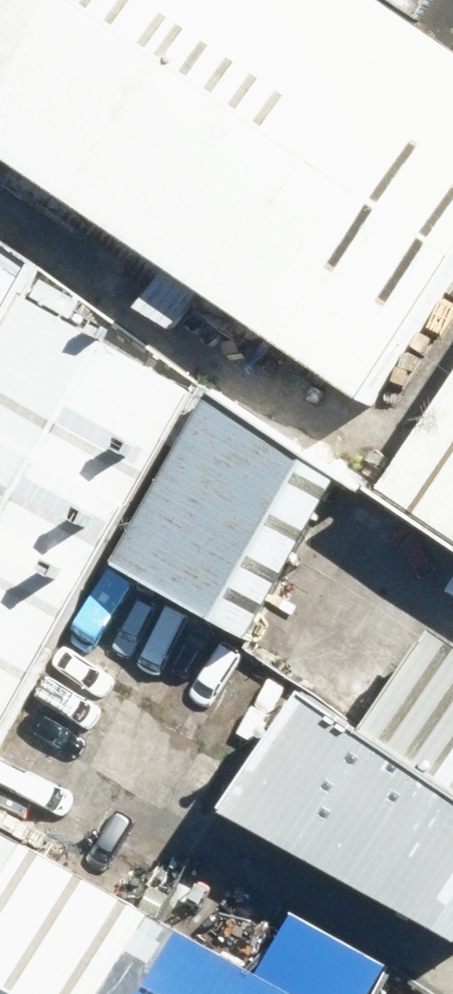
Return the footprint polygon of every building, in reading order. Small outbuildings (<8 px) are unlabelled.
[(373,404),(452,286),(452,45),(385,0),(0,0),(0,155),(373,404)] [(17,297),(33,268),(0,244),(0,328),(17,297)] [(17,297),(0,328),(0,742),(195,398),(17,297)] [(345,481),(220,393),(122,572),(253,645),(345,481)] [(389,494),(452,536),(452,399),(389,494)] [(452,784),(452,640),(445,635),(375,733),(452,784)] [(319,696),(239,816),(452,936),(452,784),(375,733),(319,696)] [(0,826),(0,993),(298,993),(0,826)]
